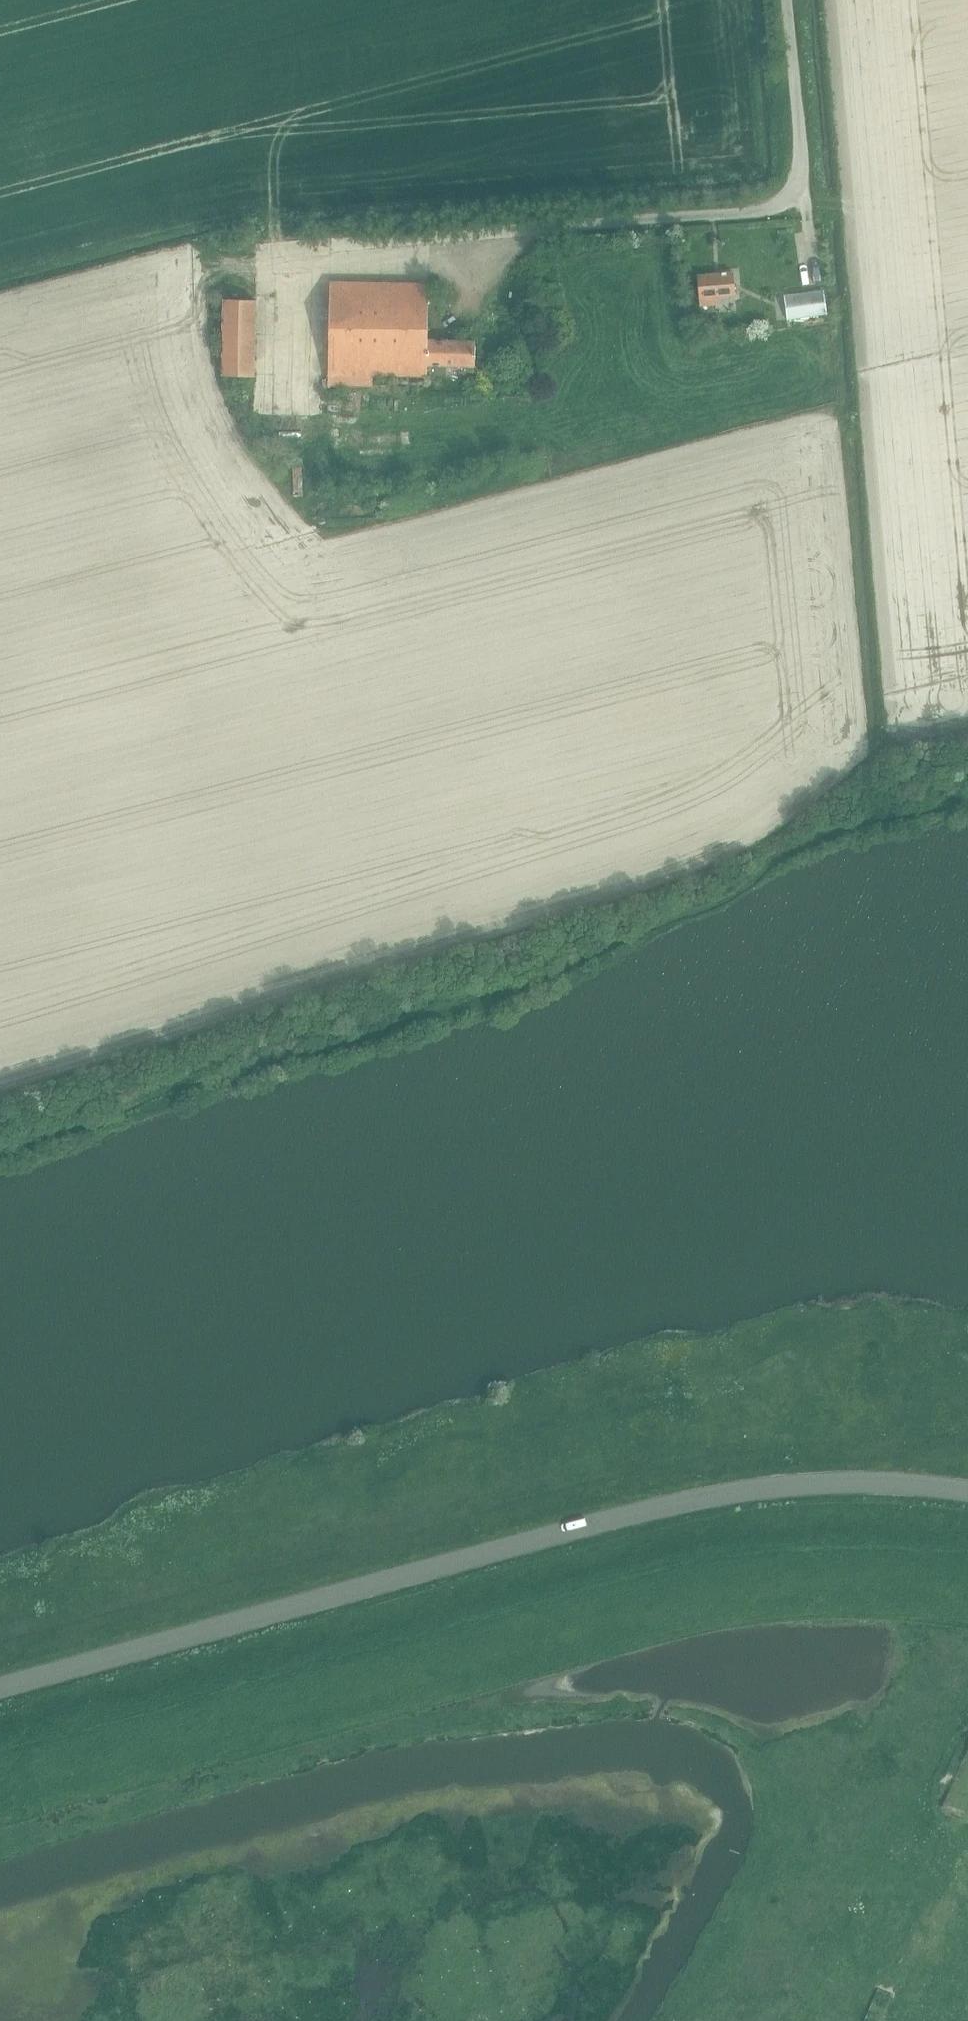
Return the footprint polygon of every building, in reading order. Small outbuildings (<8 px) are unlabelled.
[(219,375),(253,376),(256,273),(222,272),(219,375)] [(697,276),(699,304),(714,303),(714,298),(735,297),(733,273),(697,276)] [(426,366),(473,366),(474,342),(426,341),(427,285),(328,283),(326,385),(372,386),(373,375),(426,376),(426,366)] [(785,294),(790,332),(803,330),(801,317),(824,314),(821,289),(785,294)]
